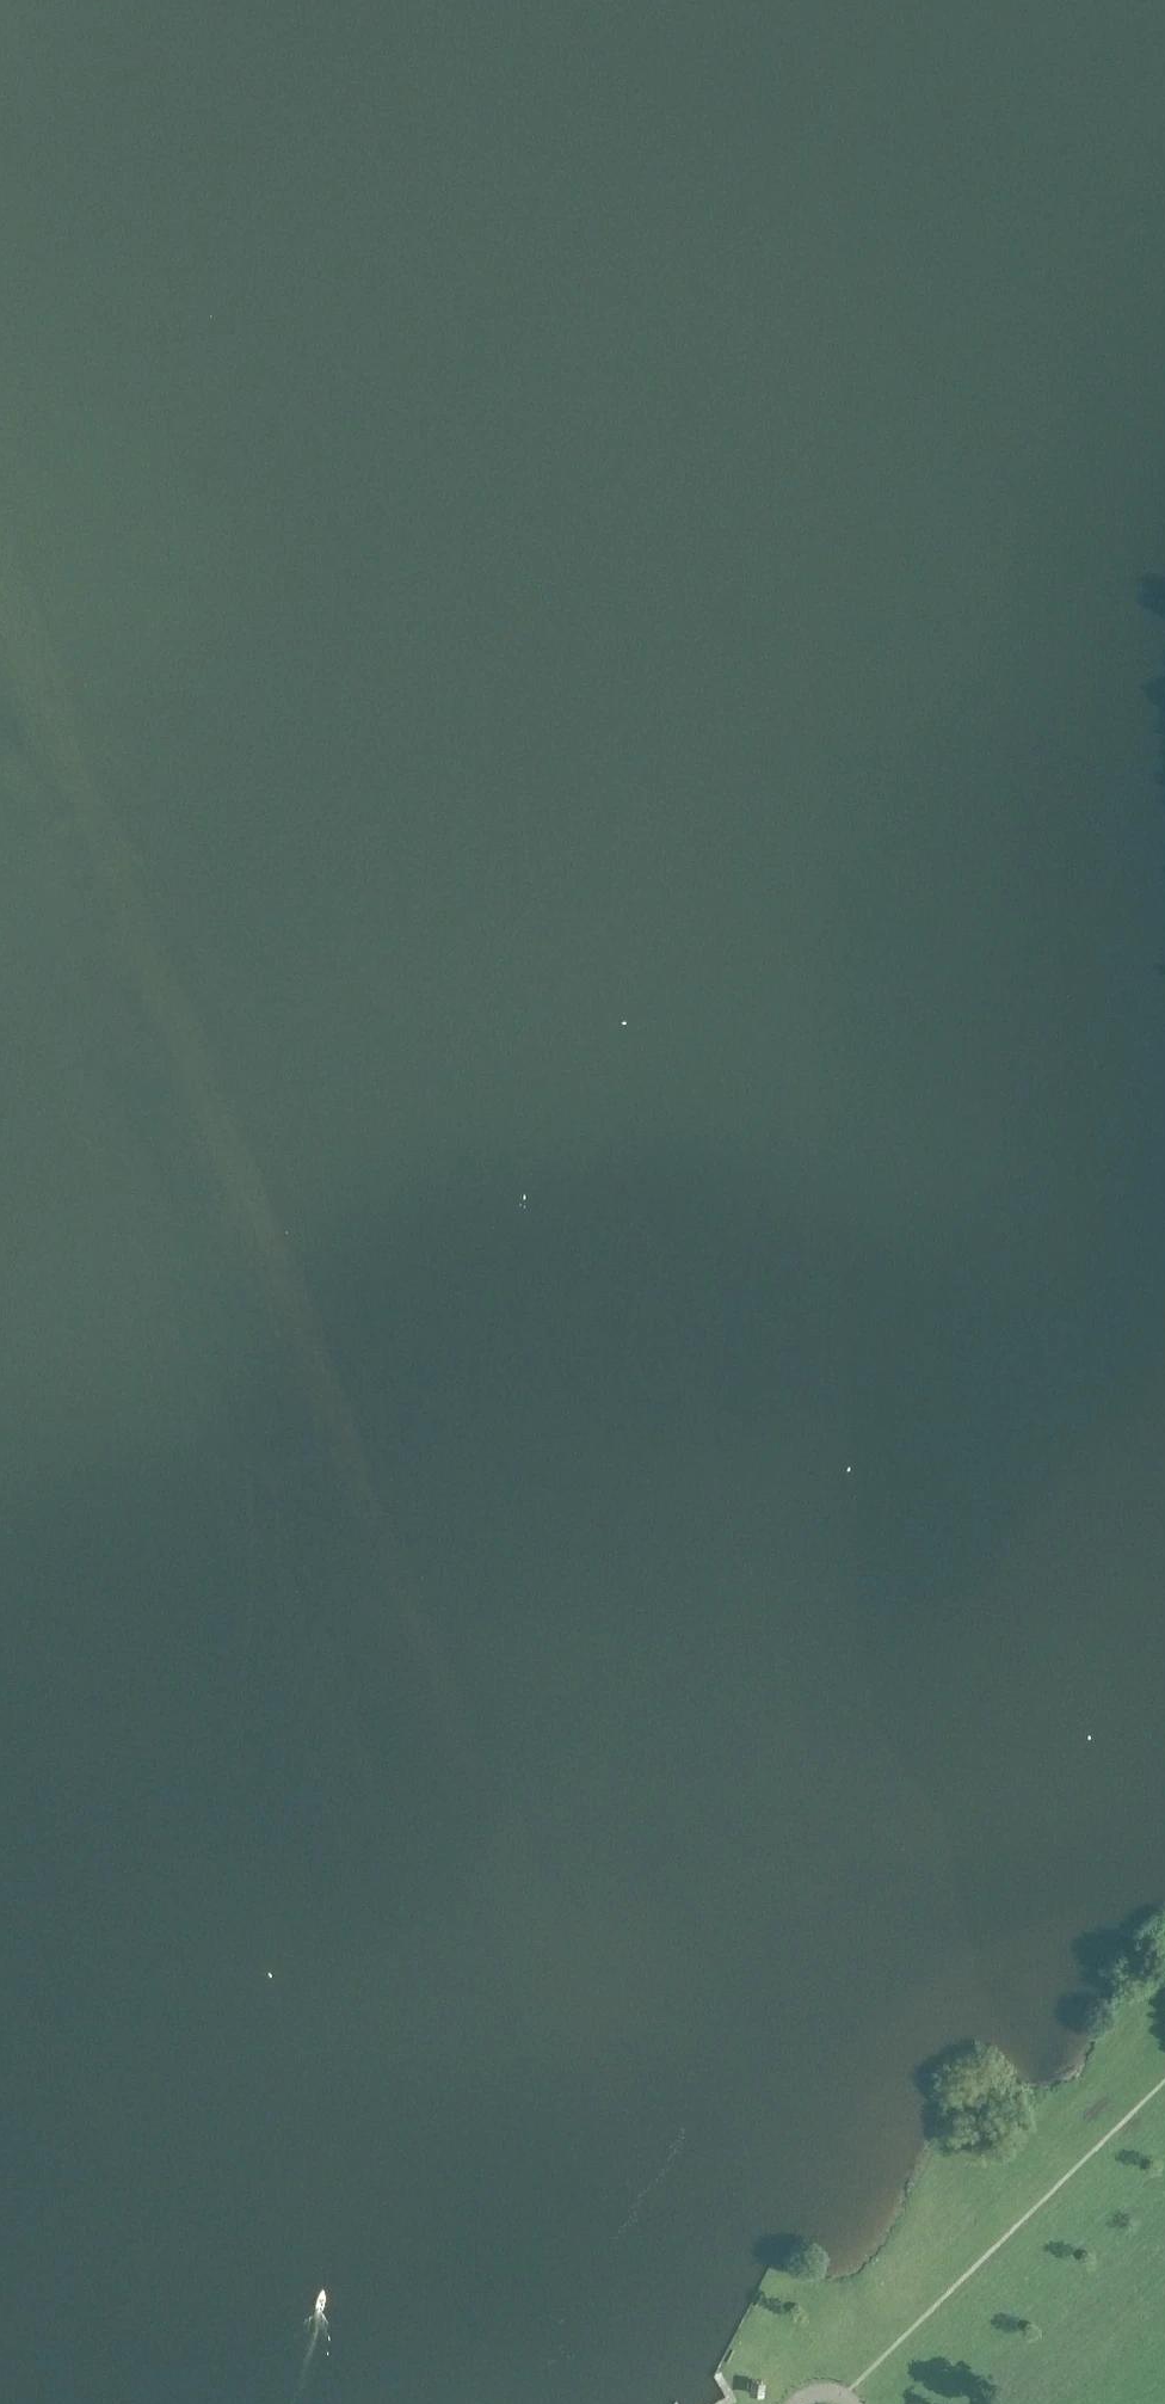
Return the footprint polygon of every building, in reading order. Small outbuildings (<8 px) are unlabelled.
[(899,2403),(914,2403),(926,2387),(916,2380),(899,2403)]
